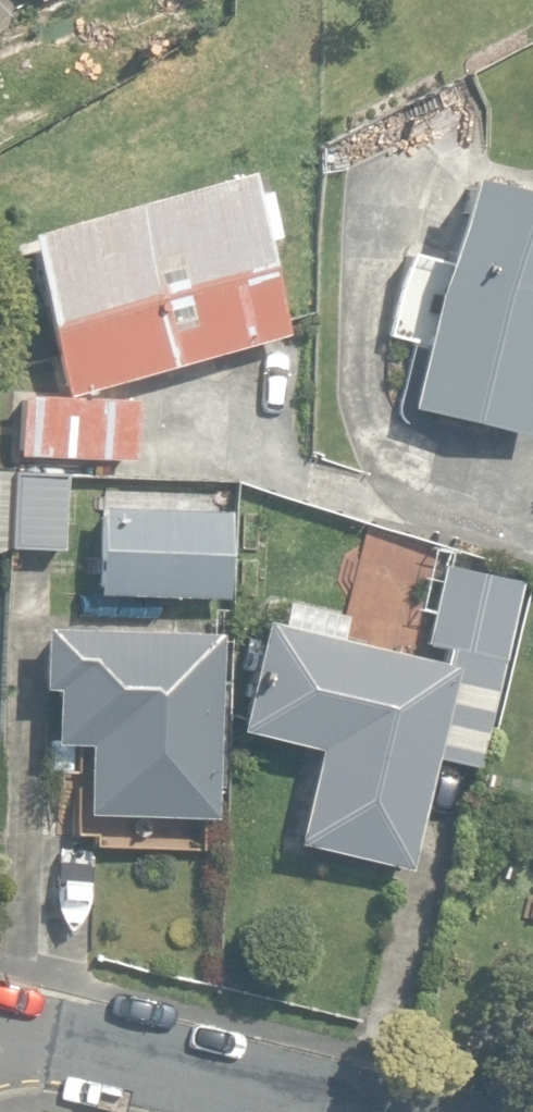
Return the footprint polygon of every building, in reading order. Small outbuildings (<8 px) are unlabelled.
[(241,197),(235,175),(18,235),(62,396),(279,336),(254,244),(275,238),(262,191),(241,197)] [(530,435),(532,420),(532,196),(461,179),(408,406),(530,435)] [(18,454),(131,458),(134,400),(133,400),(21,395),(18,454)] [(7,546),(58,548),(62,475),(11,473),(7,546)] [(224,599),(226,512),(96,509),(93,595),(224,599)] [(424,644),(447,649),(503,663),(522,581),(442,563),(424,644)] [(456,667),(444,662),(339,638),(344,616),(283,602),(278,625),(262,621),(237,731),(315,749),(293,843),(408,869),(434,759),(456,667)] [(85,813),(213,817),(218,633),(41,629),(39,687),(54,687),(53,742),(87,743),(85,812),(85,813)] [(447,649),(444,662),(456,667),(434,759),(478,770),(503,663),(447,649)]
